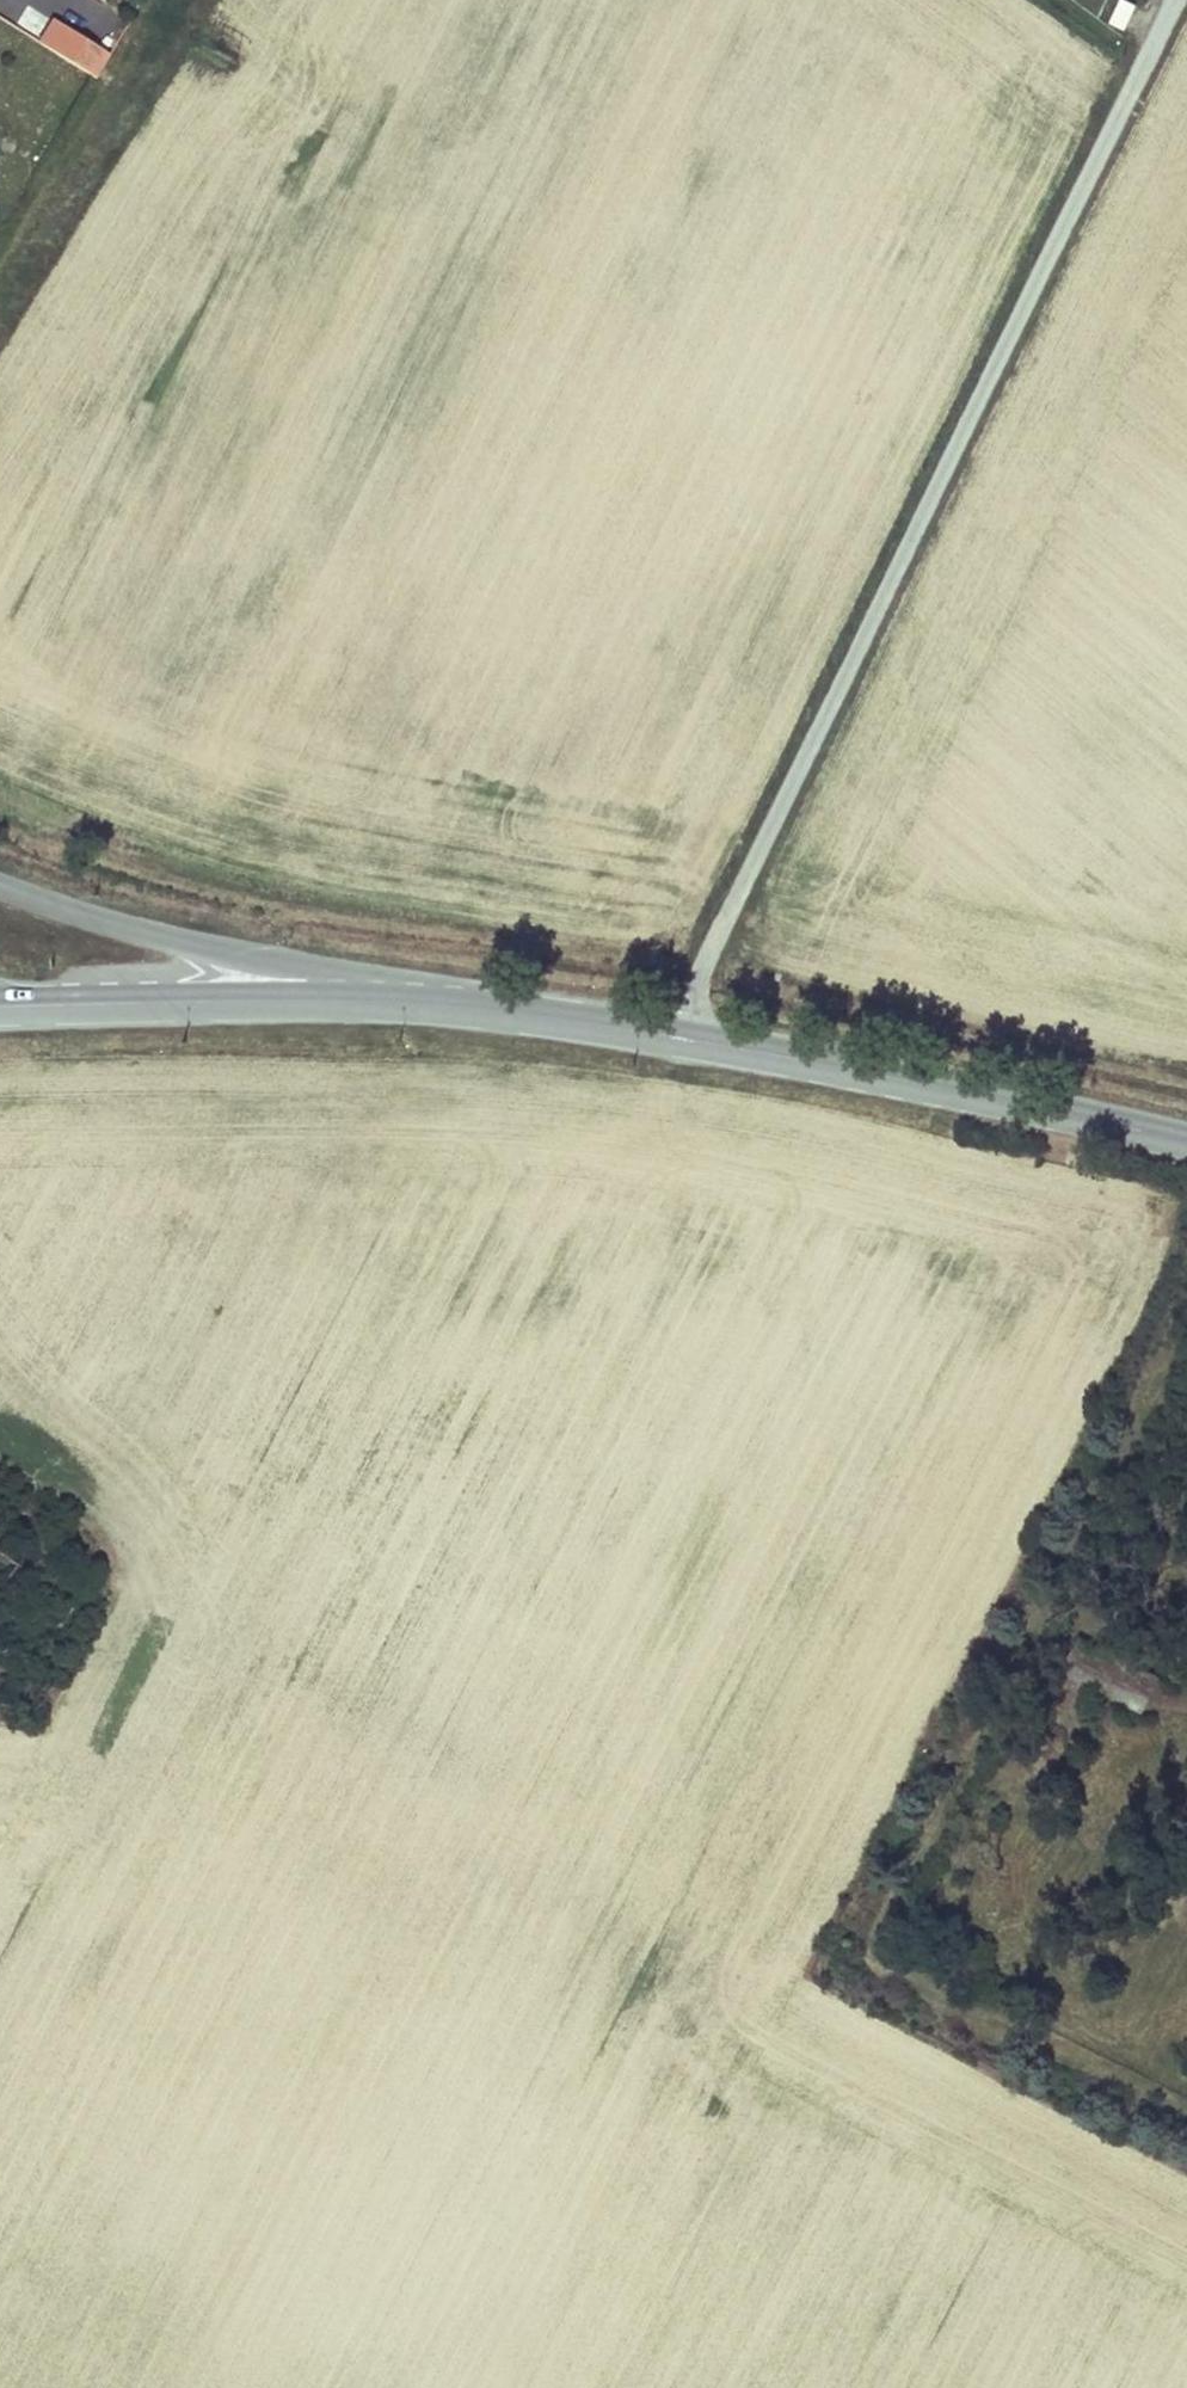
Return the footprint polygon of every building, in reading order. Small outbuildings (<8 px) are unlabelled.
[(1111,20),(1126,26),(1136,2),(1132,0),(1120,0),(1111,20)] [(78,28),(69,43),(87,55),(97,40),(78,28)]
